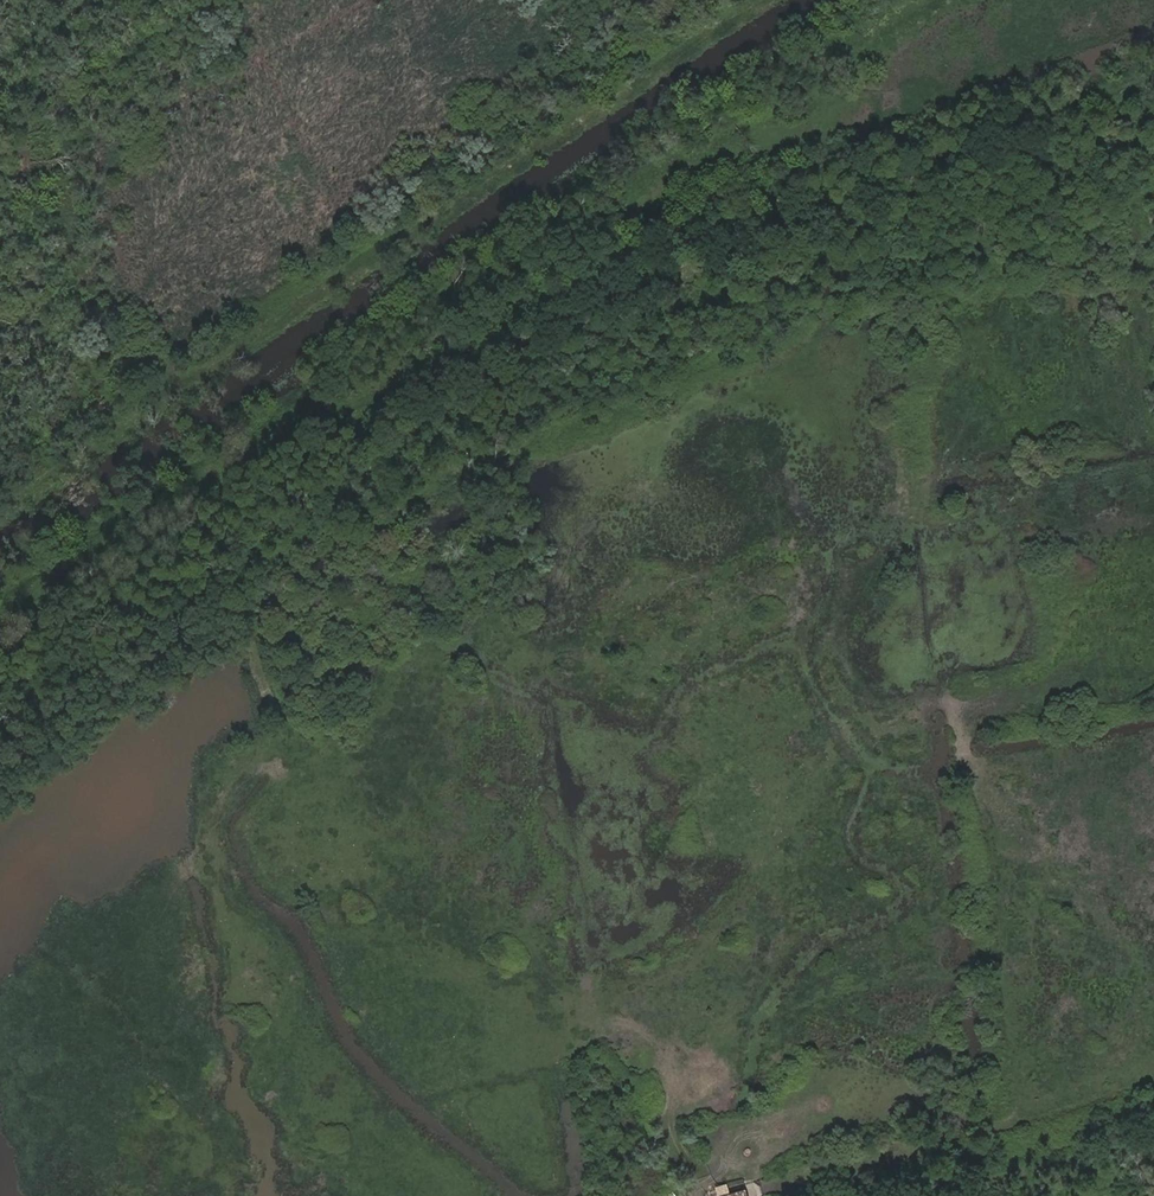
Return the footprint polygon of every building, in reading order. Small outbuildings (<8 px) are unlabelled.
[(717,1187),(720,1195),(721,1195),(731,1192),(728,1183),(717,1187)]
